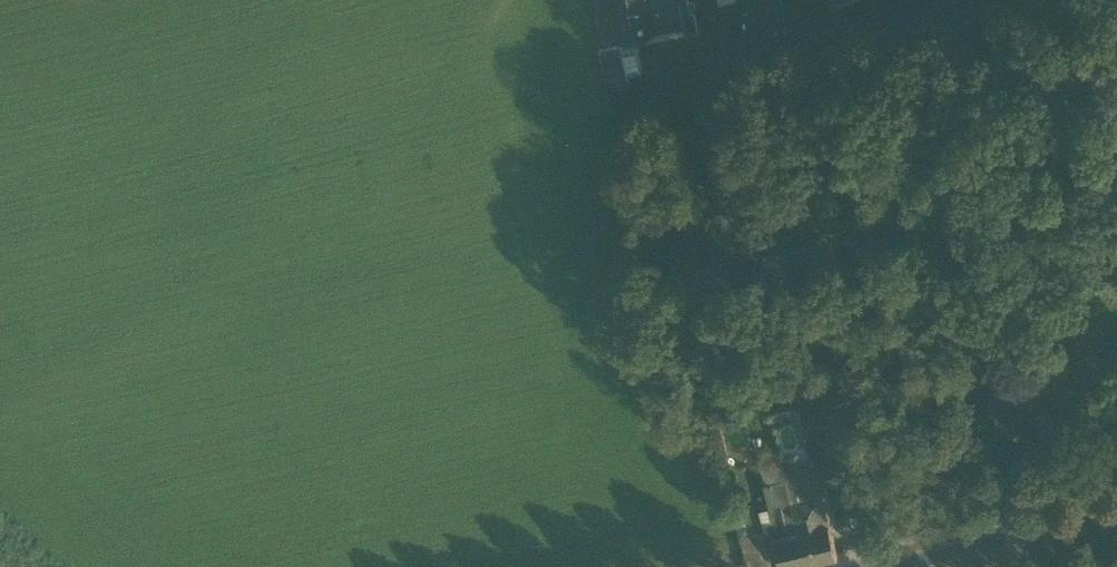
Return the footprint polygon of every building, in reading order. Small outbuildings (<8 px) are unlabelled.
[(664,5),(662,0),(655,0),(652,1),(651,0),(610,0),(614,16),(664,5)] [(664,5),(665,13),(669,12),(672,28),(683,26),(685,33),(699,30),(695,11),(691,12),(688,0),(684,0),(664,5)] [(618,39),(633,36),(645,33),(658,31),(655,15),(665,13),(664,5),(614,16),(618,39)] [(655,15),(658,31),(672,28),(669,12),(665,13),(655,15)] [(647,41),(645,33),(633,36),(635,44),(647,41)] [(633,36),(618,39),(620,45),(621,45),(627,74),(640,71),(635,44),(633,36)] [(601,49),(606,80),(627,74),(621,45),(620,45),(601,49)] [(1104,287),(1112,301),(1116,298),(1116,281),(1104,287)] [(799,397),(767,406),(771,420),(803,411),(799,397)] [(808,443),(813,467),(814,466),(832,462),(827,438),(808,443)] [(774,539),(775,539),(775,537),(799,532),(784,473),(785,473),(782,459),(761,464),(772,508),(771,508),(777,529),(771,530),(774,539)] [(784,473),(799,532),(829,524),(821,494),(819,486),(814,466),(813,467),(793,472),(793,470),(785,473),(784,473)] [(777,529),(771,508),(759,511),(764,532),(771,530),(777,529)] [(744,534),(755,531),(750,510),(739,512),(744,534)] [(837,555),(829,524),(799,532),(807,563),(837,555)] [(749,566),(773,566),(765,535),(758,531),(755,531),(744,534),(741,535),(746,555),(749,566)] [(799,532),(775,537),(775,539),(782,566),(781,566),(789,566),(807,563),(799,532)]
